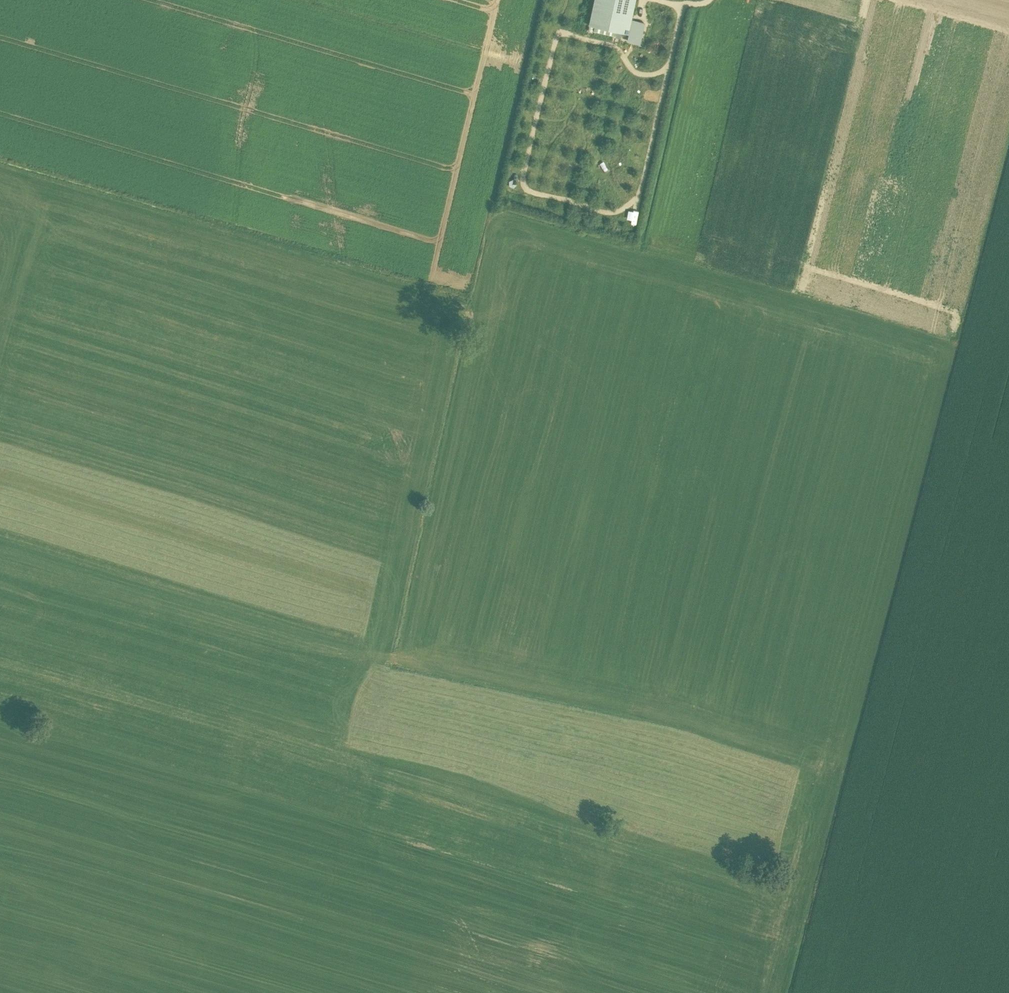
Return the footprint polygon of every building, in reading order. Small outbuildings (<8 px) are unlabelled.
[(636,0),(595,0),(589,25),(628,33),(636,0)] [(633,21),(630,34),(645,37),(647,24),(633,21)]
